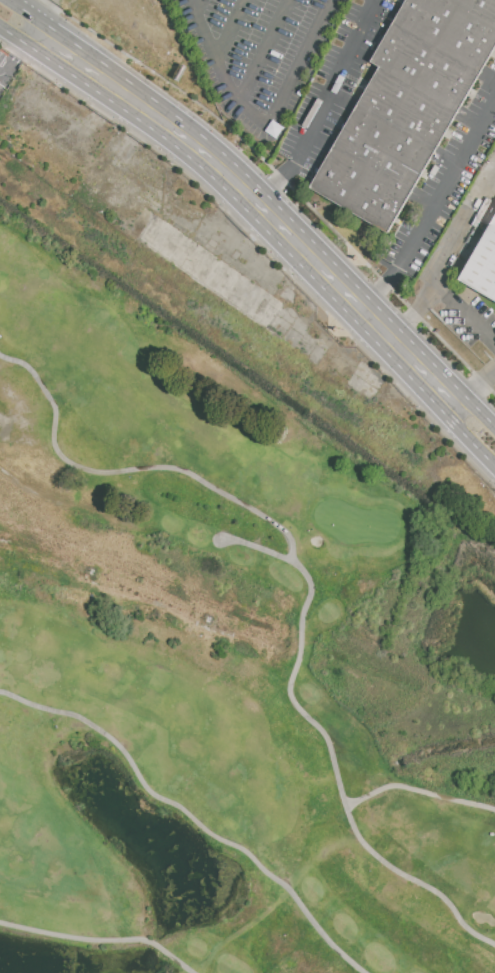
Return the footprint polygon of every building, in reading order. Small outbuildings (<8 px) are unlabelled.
[(369,61),(405,0),(494,0),(494,48),(387,231),(311,186),(380,68),(369,61)] [(459,278),(494,217),(494,299),(459,278)]
